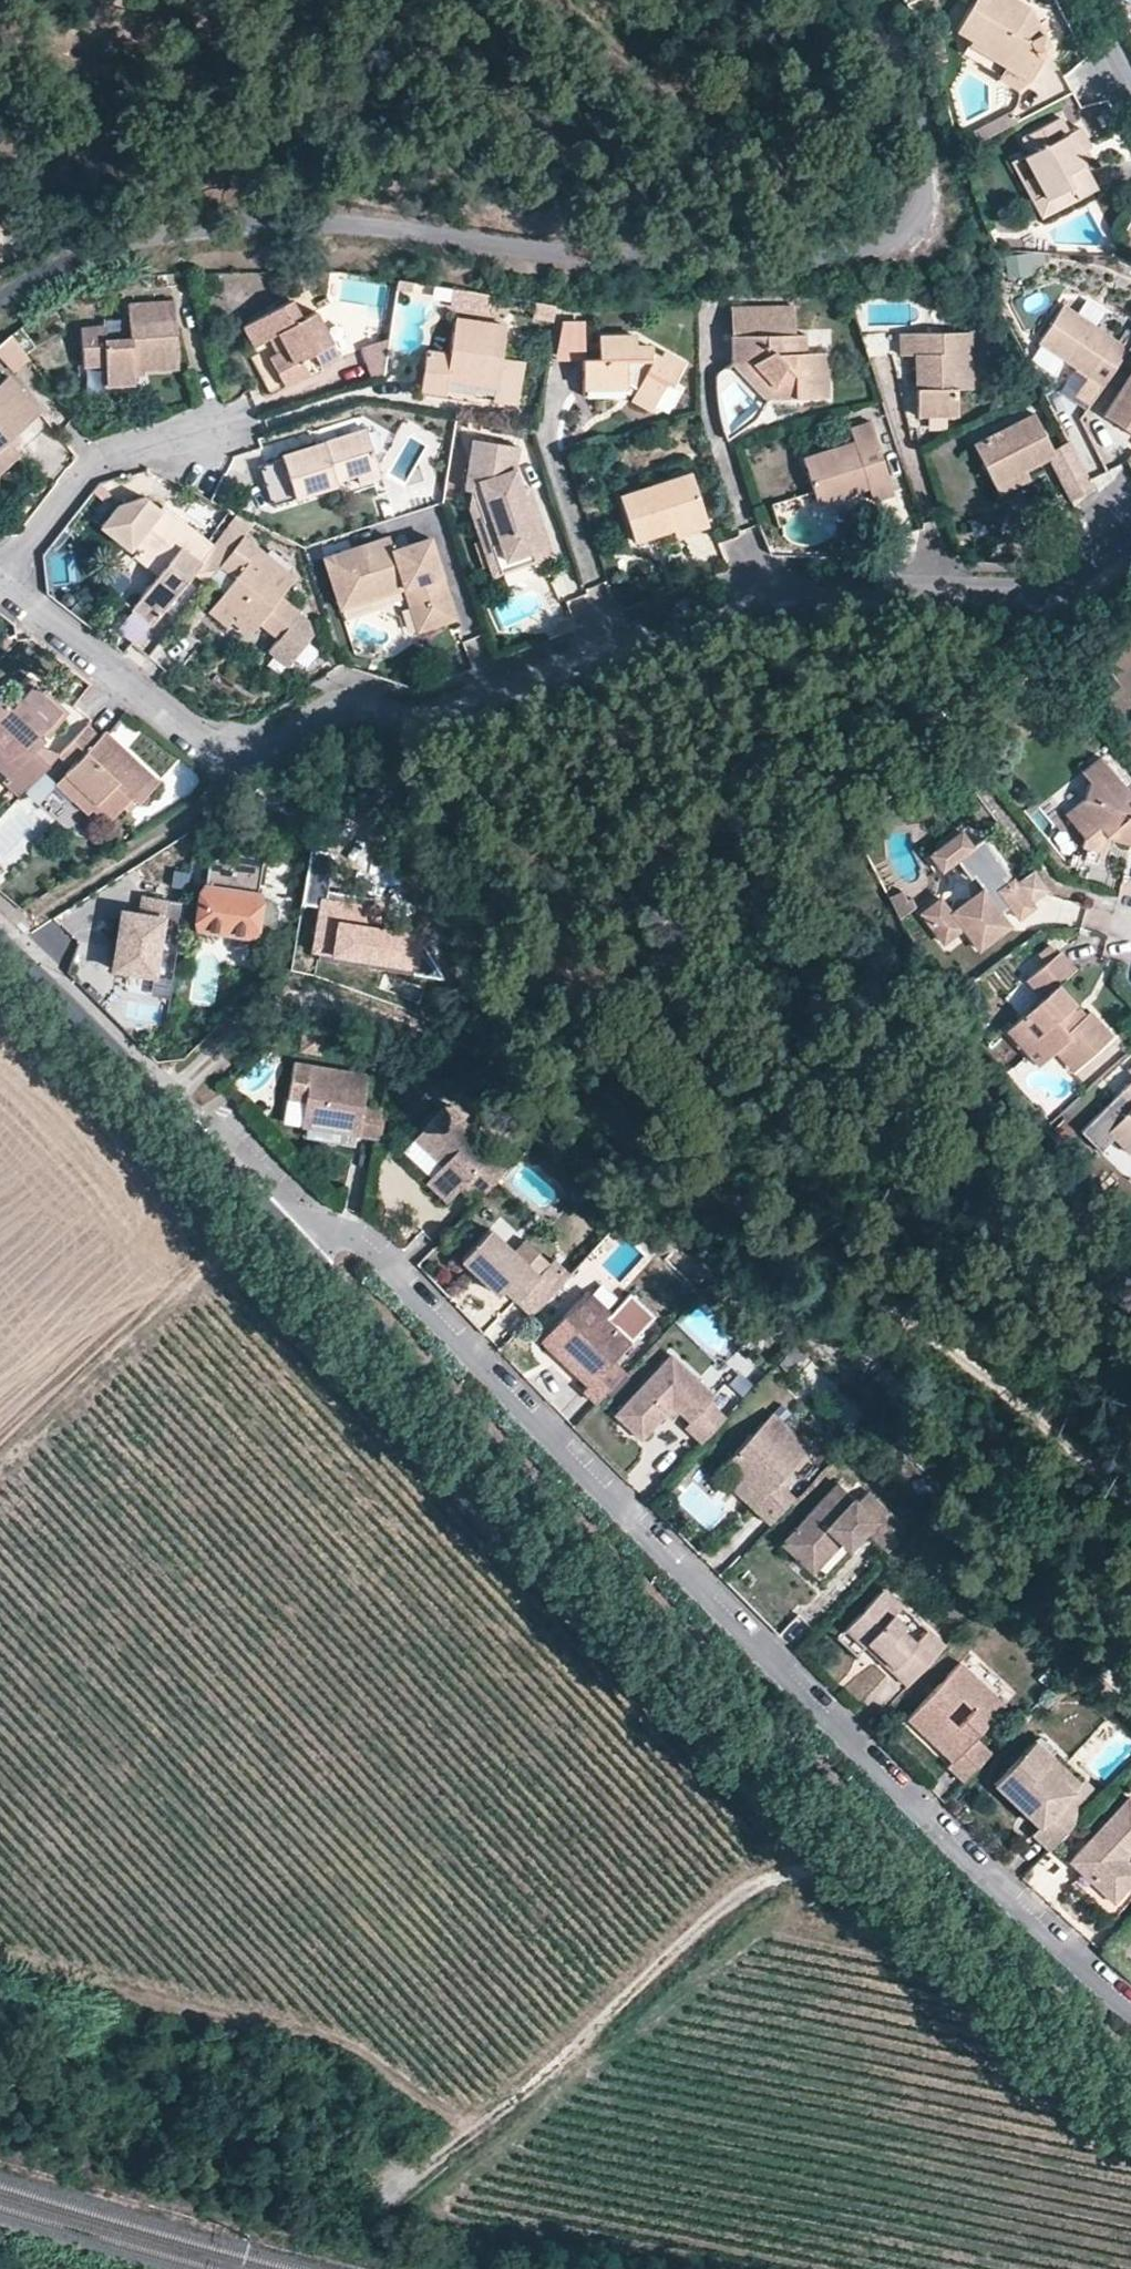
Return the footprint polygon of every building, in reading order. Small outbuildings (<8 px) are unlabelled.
[(958,24),(973,34),(970,39),(1029,76),(1044,53),(1046,55),(1050,49),(1026,3),(1021,0),(972,0),(958,24)] [(1021,88),(1029,76),(970,39),(964,48),(998,70),(997,72),(1021,88)] [(1073,149),(1082,145),(1085,144),(1074,122),(1064,127),(1057,112),(1028,126),(1036,142),(1026,147),(1019,150),(1039,194),(1066,181),(1072,193),(1085,187),(1074,162),(1078,160),(1073,149)] [(1019,131),(1026,147),(1036,142),(1028,126),(1019,131)] [(1073,149),(1078,160),(1087,156),(1082,145),(1073,149)] [(1045,206),(1072,193),(1066,181),(1039,194),(1045,206)] [(1042,273),(1036,254),(1010,262),(1016,281),(1042,273)] [(413,283),(399,281),(398,289),(412,291),(413,283)] [(488,295),(451,289),(448,307),(485,313),(488,295)] [(134,382),(135,375),(134,367),(146,367),(178,365),(175,300),(129,302),(130,335),(106,336),(105,323),(79,325),(81,363),(105,362),(107,382),(134,382)] [(284,350),(274,355),(269,358),(284,387),(309,374),(302,359),(313,354),(320,367),(339,357),(314,314),(301,319),(290,300),(256,319),(267,338),(276,334),(284,350)] [(795,306),(730,307),(730,333),(795,331),(795,306)] [(1101,388),(1127,349),(1064,307),(1042,336),(1064,352),(1060,358),(1075,369),(1101,388)] [(561,316),(555,357),(585,358),(585,315),(561,316)] [(449,380),(496,386),(494,399),(519,401),(524,359),(502,355),(506,324),(455,317),(450,351),(427,348),(422,388),(447,391),(449,380)] [(749,360),(771,382),(792,382),(793,394),(825,394),(824,348),(803,348),(803,331),(795,331),(730,333),(732,361),(749,360)] [(914,355),(915,355),(922,354),(921,388),(914,388),(914,416),(953,415),(953,389),(968,389),(967,332),(899,333),(899,355),(914,355)] [(267,338),(274,355),(284,350),(276,334),(267,338)] [(638,383),(634,391),(633,394),(654,404),(666,383),(670,385),(682,359),(662,350),(659,356),(650,352),(650,346),(635,346),(634,335),(597,336),(597,360),(581,359),(581,387),(626,387),(627,379),(638,383)] [(1064,352),(1042,336),(1037,343),(1060,358),(1064,352)] [(384,376),(389,339),(362,347),(372,379),(384,376)] [(0,351),(0,357),(12,371),(27,358),(12,340),(0,351)] [(766,394),(771,382),(749,360),(732,361),(766,394)] [(134,367),(135,375),(146,375),(146,367),(134,367)] [(1088,406),(1101,388),(1075,369),(1062,387),(1088,406)] [(1104,415),(1130,434),(1130,374),(1104,415)] [(2,467),(17,454),(5,439),(38,411),(7,375),(0,382),(0,464),(2,467)] [(626,387),(634,391),(638,383),(627,379),(626,387)] [(771,382),(766,394),(793,394),(792,382),(771,382)] [(654,404),(633,394),(630,398),(652,410),(654,404)] [(972,443),(996,493),(1027,478),(1052,466),(1058,463),(1049,447),(1033,414),(972,443)] [(853,440),(804,456),(818,501),(870,486),(872,496),(894,490),(872,420),(849,427),(853,440)] [(371,429),(286,454),(287,457),(273,461),(284,500),(340,483),(338,478),(356,473),(381,466),(371,429)] [(1089,489),(1064,439),(1049,447),(1058,463),(1052,466),(1068,500),(1089,489)] [(545,560),(516,474),(519,449),(472,442),(463,502),(472,502),(498,578),(545,560)] [(384,477),(381,466),(356,473),(359,484),(384,477)] [(669,518),(701,507),(689,471),(617,494),(632,539),(671,527),(669,518)] [(1027,478),(996,493),(1000,503),(1031,488),(1027,478)] [(132,607),(152,624),(213,544),(162,505),(160,507),(144,495),(119,502),(101,526),(127,546),(132,541),(139,547),(140,546),(165,564),(159,572),(132,607)] [(498,578),(472,502),(463,502),(491,581),(498,578)] [(706,523),(701,507),(669,518),(671,527),(673,533),(706,523)] [(252,521),(236,512),(227,524),(242,536),(252,521)] [(279,594),(294,575),(242,536),(220,564),(233,575),(207,610),(227,625),(234,618),(251,629),(256,623),(261,616),(280,631),(275,637),(267,648),(287,664),(312,631),(307,618),(279,594)] [(387,538),(324,558),(339,608),(403,589),(415,631),(454,619),(429,539),(392,550),(387,538)] [(74,590),(82,549),(51,543),(43,585),(74,590)] [(165,564),(140,546),(139,547),(134,553),(159,572),(165,564)] [(280,631),(261,616),(256,623),(275,637),(280,631)] [(14,768),(5,777),(1,780),(17,796),(47,764),(34,751),(44,741),(42,737),(57,723),(50,715),(59,706),(30,678),(5,704),(0,700),(0,755),(14,768)] [(67,713),(59,706),(50,715),(57,723),(67,713)] [(85,725),(56,755),(69,767),(64,773),(96,802),(91,809),(106,822),(121,807),(131,797),(135,801),(136,803),(157,782),(104,732),(99,737),(85,725)] [(5,777),(14,768),(0,755),(0,772),(5,777)] [(1130,838),(1130,798),(1099,759),(1081,774),(1087,782),(1081,801),(1062,815),(1083,840),(1081,846),(1102,853),(1107,839),(1109,831),(1130,838)] [(96,802),(64,773),(55,784),(86,814),(91,809),(96,802)] [(131,797),(121,807),(127,812),(135,801),(131,797)] [(1130,841),(1130,838),(1109,831),(1107,839),(1130,846),(1130,843),(1130,841)] [(976,908),(970,899),(950,914),(939,901),(922,915),(940,940),(959,926),(963,932),(973,945),(993,932),(993,929),(1006,920),(1000,911),(1008,904),(1018,920),(1034,908),(1031,904),(1016,884),(1012,879),(1008,881),(1005,878),(1009,875),(983,839),(971,847),(960,834),(929,857),(943,872),(959,861),(972,879),(975,877),(984,889),(983,890),(989,899),(976,908)] [(241,871),(211,867),(208,883),(239,888),(241,871)] [(1049,890),(1034,871),(1016,884),(1031,904),(1049,890)] [(239,888),(208,883),(202,882),(197,888),(192,924),(197,932),(250,938),(259,933),(263,899),(257,890),(239,888)] [(983,890),(970,899),(976,908),(989,899),(983,890)] [(176,935),(181,903),(139,896),(136,914),(117,911),(108,969),(150,976),(157,932),(176,935)] [(267,899),(263,899),(259,933),(264,934),(275,927),(276,908),(267,899)] [(1011,928),(1006,920),(993,929),(993,932),(973,945),(978,954),(1011,928)] [(946,946),(963,932),(959,926),(940,940),(946,946)] [(401,928),(397,937),(414,944),(416,934),(401,928)] [(1049,989),(1056,983),(1073,967),(1056,949),(1025,977),(1041,997),(1005,1029),(1023,1049),(1036,1037),(1050,1053),(1057,1048),(1075,1067),(1111,1035),(1088,1009),(1083,1013),(1076,1019),(1049,989)] [(1083,1013),(1056,983),(1049,989),(1076,1019),(1083,1013)] [(305,1025),(300,1049),(323,1053),(327,1029),(305,1025)] [(389,1034),(369,1026),(365,1036),(386,1044),(389,1034)] [(1038,1065),(1050,1053),(1036,1037),(1023,1049),(1038,1065)] [(374,1076),(301,1059),(294,1094),(310,1098),(304,1123),(383,1140),(389,1111),(368,1106),(374,1076)] [(1079,1134),(1099,1154),(1114,1138),(1129,1153),(1130,1151),(1130,1081),(1079,1134)] [(494,1149),(446,1103),(413,1138),(440,1164),(429,1176),(450,1196),(465,1180),(481,1196),(506,1169),(489,1154),(494,1149)] [(450,1196),(429,1176),(424,1181),(445,1201),(450,1196)] [(489,1227),(460,1256),(496,1293),(502,1287),(531,1314),(565,1278),(549,1263),(537,1275),(513,1251),(489,1227)] [(549,1263),(525,1239),(513,1251),(537,1275),(549,1263)] [(553,1258),(549,1263),(565,1278),(569,1273),(553,1258)] [(612,1360),(653,1316),(629,1293),(610,1312),(586,1290),(539,1340),(552,1352),(558,1345),(565,1352),(559,1359),(587,1385),(582,1390),(594,1402),(624,1371),(612,1360)] [(552,1352),(559,1359),(565,1352),(558,1345),(552,1352)] [(683,1427),(700,1442),(724,1417),(708,1402),(713,1396),(670,1355),(613,1415),(639,1439),(666,1410),(671,1405),(675,1410),(688,1422),(683,1427)] [(720,1398),(731,1410),(749,1393),(738,1381),(720,1398)] [(671,1415),(675,1410),(671,1405),(666,1410),(671,1415)] [(750,1505),(768,1523),(794,1496),(777,1481),(810,1447),(771,1410),(722,1463),(737,1478),(758,1497),(750,1505)] [(729,1486),(750,1505),(758,1497),(737,1478),(729,1486)] [(856,1500),(837,1482),(788,1534),(819,1564),(840,1541),(847,1534),(855,1541),(866,1530),(887,1551),(908,1529),(866,1489),(856,1500)] [(812,1572),(819,1564),(788,1534),(780,1542),(812,1572)] [(855,1541),(847,1534),(840,1541),(848,1549),(855,1541)] [(912,1646),(927,1630),(883,1588),(878,1593),(896,1610),(892,1615),(904,1626),(897,1632),(912,1646)] [(889,1669),(906,1686),(943,1646),(927,1630),(912,1646),(897,1632),(904,1626),(892,1615),(896,1610),(878,1593),(844,1629),(862,1646),(863,1645),(866,1642),(891,1667),(889,1669)] [(854,1655),(862,1646),(844,1629),(836,1637),(854,1655)] [(863,1645),(889,1669),(891,1667),(866,1642),(863,1645)] [(945,1765),(962,1781),(989,1753),(973,1737),(1004,1705),(959,1662),(905,1718),(950,1761),(945,1765)] [(1025,1746),(1043,1762),(1050,1755),(1033,1738),(1025,1746)] [(1030,1832),(1048,1849),(1084,1811),(1068,1795),(1080,1783),(1050,1755),(1043,1762),(1025,1746),(992,1782),(1037,1825),(1030,1832)] [(1067,1860),(1113,1901),(1130,1882),(1130,1863),(1125,1858),(1130,1851),(1130,1798),(1128,1796),(1067,1860)] [(407,2150),(392,2143),(387,2151),(402,2159),(407,2150)]
